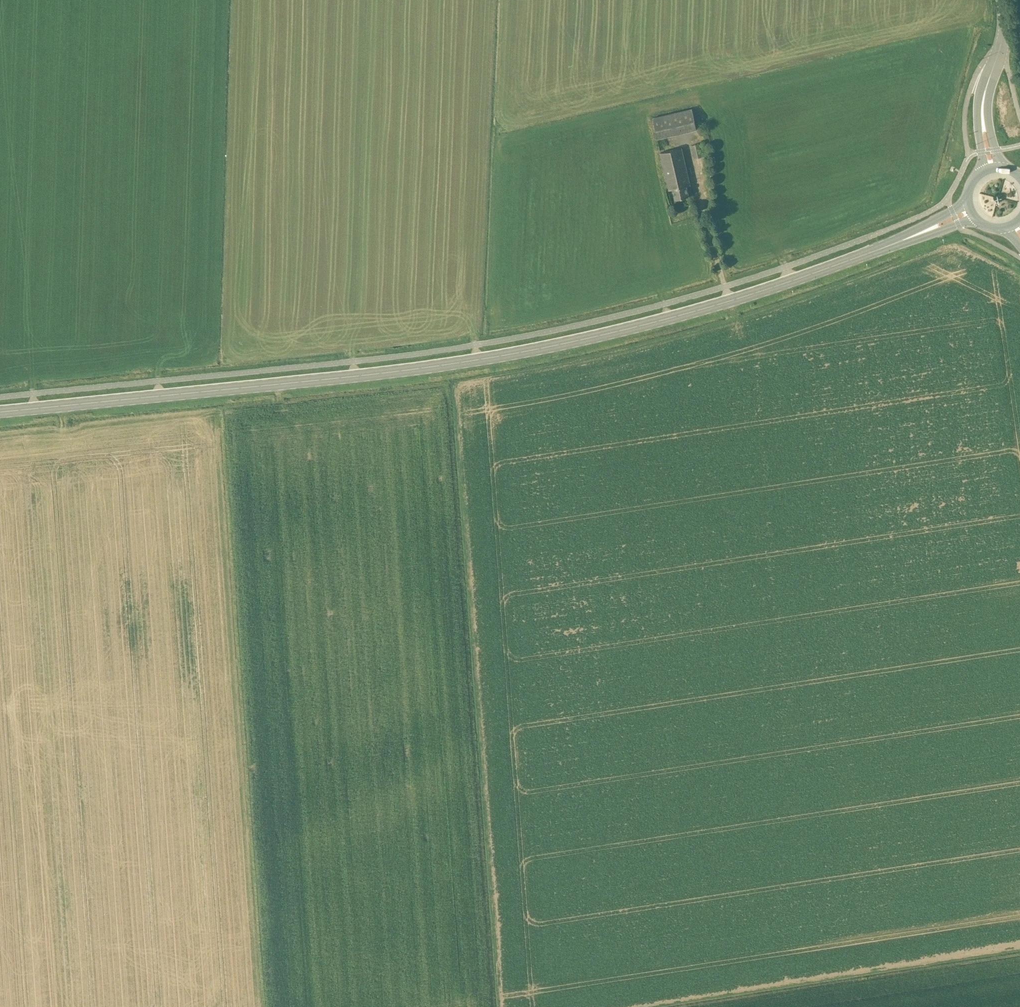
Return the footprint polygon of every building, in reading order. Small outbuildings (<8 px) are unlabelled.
[(697,129),(692,108),(652,117),(657,139),(697,129)] [(705,142),(691,145),(694,159),(708,156),(705,142)] [(690,186),(688,174),(692,173),(690,167),(686,168),(682,148),(661,153),(669,191),(673,189),(675,200),(689,197),(687,186),(690,186)]
